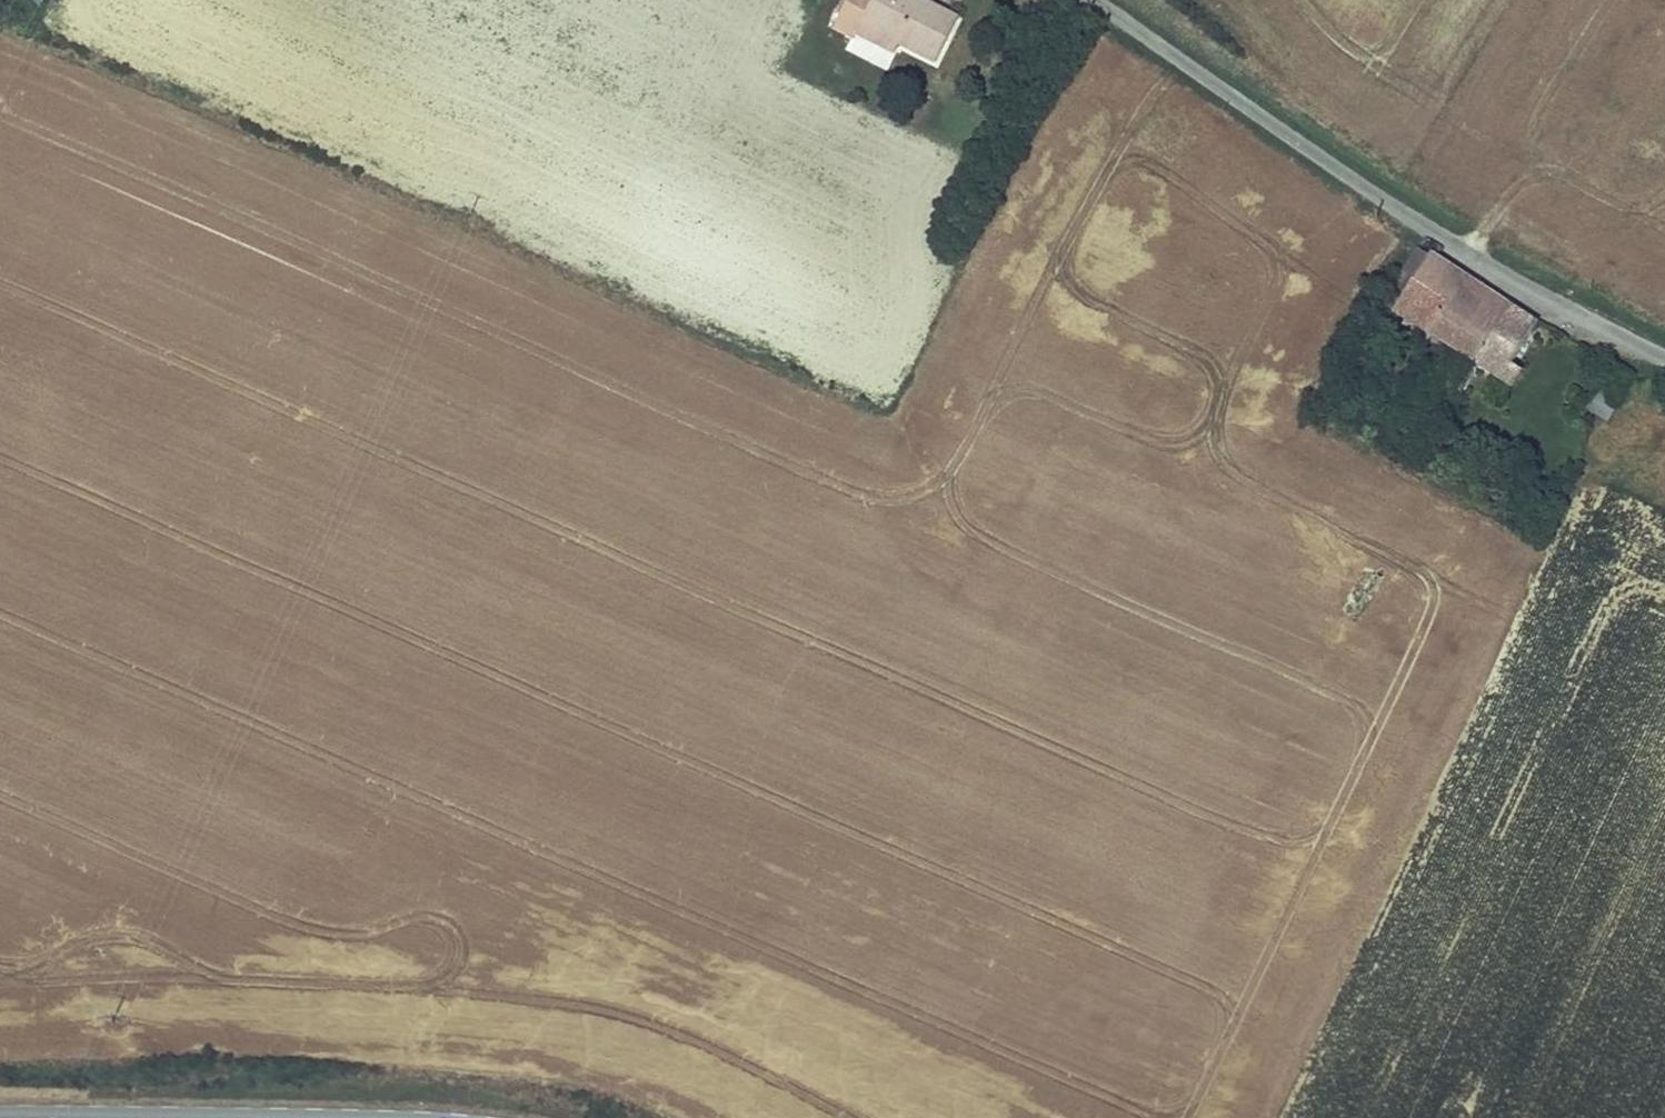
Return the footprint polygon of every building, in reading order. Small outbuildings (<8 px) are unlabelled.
[(832,30),(852,40),(855,35),(860,25),(897,43),(935,63),(956,19),(918,0),(847,0),(832,30)] [(860,25),(855,35),(892,53),(897,43),(860,25)] [(1413,280),(1394,311),(1396,313),(1469,358),(1475,362),(1512,385),(1520,373),(1510,366),(1537,324),(1429,256),(1413,280)] [(1413,280),(1402,273),(1371,322),(1385,331),(1396,313),(1394,311),(1413,280)] [(1371,322),(1363,335),(1377,344),(1385,331),(1371,322)] [(1469,358),(1448,390),(1455,394),(1475,362),(1469,358)] [(1609,362),(1592,393),(1615,406),(1633,375),(1609,362)] [(1607,421),(1614,407),(1594,398),(1587,412),(1607,421)]
